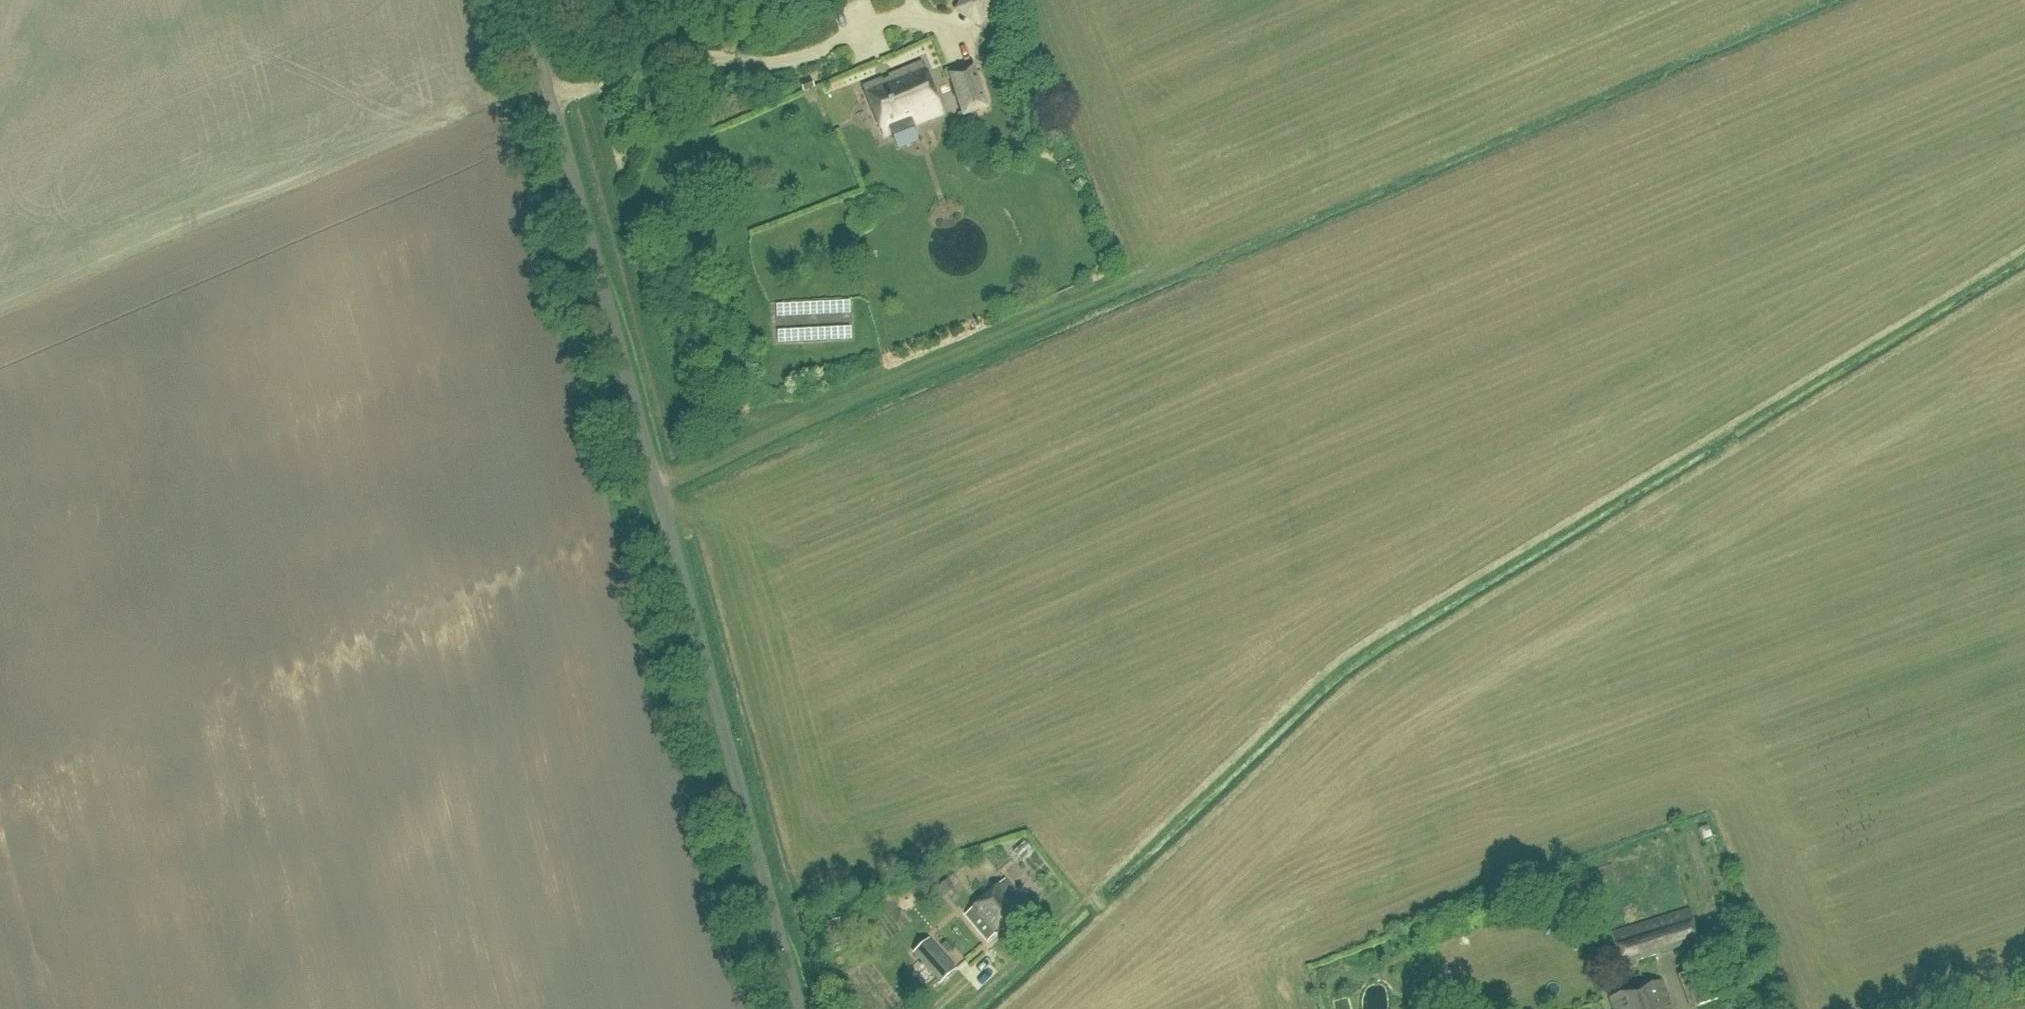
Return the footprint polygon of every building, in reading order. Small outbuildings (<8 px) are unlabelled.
[(951,11),(977,28),(996,0),(958,0),(951,11)] [(942,113),(922,64),(864,87),(884,137),(942,113)] [(988,110),(974,65),(947,74),(961,119),(988,110)] [(1026,906),(1004,881),(965,915),(987,941),(1026,906)] [(1697,944),(1687,912),(1610,935),(1619,968),(1697,944)] [(956,970),(929,939),(913,954),(940,984),(956,970)] [(971,962),(977,968),(993,953),(987,947),(971,962)] [(1706,967),(1683,976),(1695,1008),(1697,1008),(1718,1001),(1706,967)] [(1660,984),(1610,1001),(1613,1008),(1668,1008),(1660,984)]
